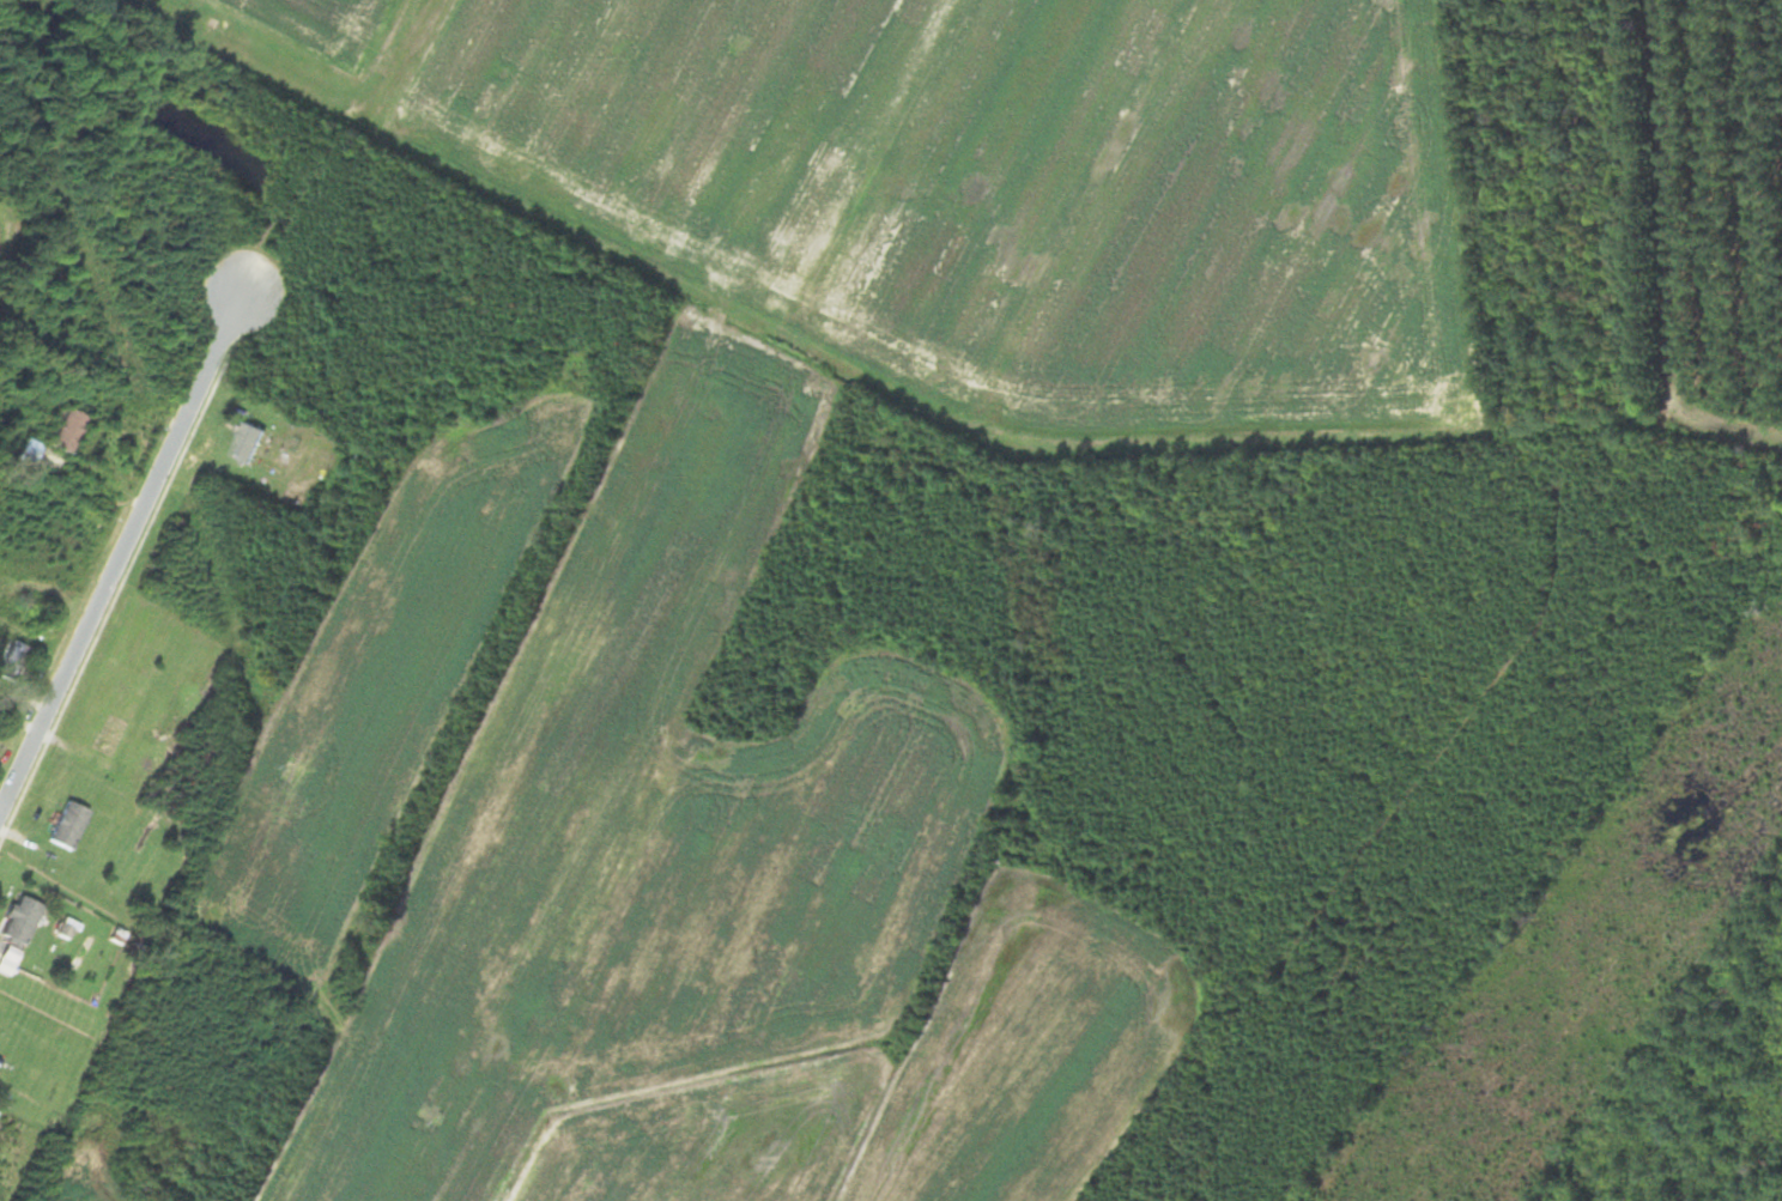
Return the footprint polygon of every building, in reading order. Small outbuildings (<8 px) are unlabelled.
[(84,422),(64,406),(40,437),(59,453),(84,422)] [(27,466),(37,444),(18,435),(8,457),(27,466)] [(11,685),(27,650),(6,640),(0,652),(0,680),(11,685)] [(85,812),(62,800),(41,839),(64,852),(85,812)] [(37,906),(12,894),(0,920),(0,938),(17,947),(37,906)]
